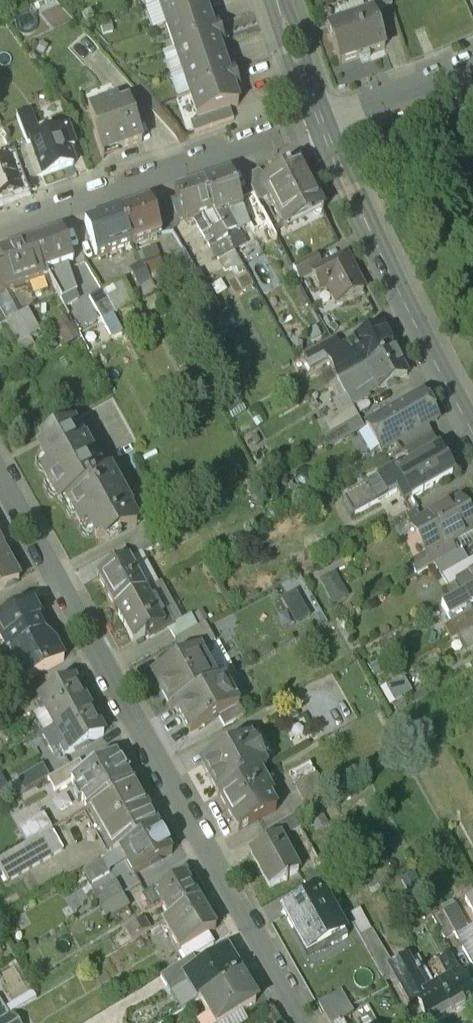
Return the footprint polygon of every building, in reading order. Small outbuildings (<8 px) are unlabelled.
[(158,5),(166,28),(207,14),(202,1),(207,0),(174,0),(158,5)] [(378,12),(391,7),(387,0),(371,0),(378,12)] [(374,13),(327,29),(340,66),(361,58),(360,56),(386,48),(374,13)] [(207,14),(166,28),(174,51),(221,35),(217,25),(211,27),(207,14)] [(221,35),(174,51),(182,74),(222,60),(218,47),(224,45),(221,35)] [(222,60),(182,74),(189,96),(236,80),(233,70),(227,72),(222,60)] [(236,80),(189,96),(197,120),(230,109),(238,106),(233,92),(240,90),(236,80)] [(129,104),(120,107),(118,101),(89,111),(97,134),(94,135),(100,155),(116,149),(117,151),(142,142),(129,104)] [(197,120),(190,122),(194,133),(234,120),(230,109),(197,120)] [(67,131),(31,144),(42,176),(72,166),(67,150),(73,148),(67,131)] [(21,194),(10,163),(0,166),(0,201),(21,194)] [(298,164),(262,183),(270,199),(284,228),(321,208),(298,164)] [(230,175),(202,184),(213,214),(214,218),(242,209),(230,175)] [(258,176),(246,182),(259,205),(270,199),(262,183),(258,176)] [(202,184),(174,193),(185,224),(213,214),(202,184)] [(149,202),(119,212),(131,247),(161,236),(149,202)] [(272,229),(262,211),(250,217),(260,236),(272,229)] [(119,212),(85,224),(97,258),(131,247),(119,212)] [(62,231),(32,242),(42,273),(44,272),(60,300),(73,293),(67,281),(63,284),(55,269),(72,263),(62,231)] [(0,252),(0,260),(3,269),(0,270),(0,282),(4,293),(32,284),(30,278),(42,274),(42,273),(32,242),(0,252)] [(315,255),(293,269),(299,281),(312,274),(311,273),(322,267),(315,255)] [(158,259),(141,264),(147,275),(161,270),(158,259)] [(322,267),(311,273),(312,274),(321,290),(328,287),(337,304),(363,290),(347,259),(335,265),(333,262),(322,267)] [(102,319),(138,306),(129,281),(93,294),(102,319)] [(73,293),(60,300),(68,315),(82,307),(73,293)] [(72,316),(58,322),(68,345),(82,339),(72,316)] [(340,350),(325,358),(328,363),(338,381),(364,367),(394,352),(395,351),(382,328),(340,350)] [(334,338),(302,356),(311,372),(328,363),(325,358),(340,350),(334,338)] [(338,381),(337,382),(345,396),(349,394),(355,405),(368,398),(366,396),(407,375),(394,352),(364,367),(338,381)] [(421,394),(366,425),(380,451),(436,419),(421,394)] [(350,406),(324,421),(330,433),(356,418),(350,406)] [(110,471),(103,475),(85,441),(83,443),(74,425),(56,435),(60,441),(41,451),(50,468),(43,471),(59,500),(66,497),(81,526),(88,522),(96,538),(114,528),(117,534),(135,524),(126,507),(128,505),(110,471)] [(435,442),(391,467),(409,499),(453,474),(435,442)] [(367,470),(350,479),(353,485),(371,476),(367,470)] [(370,486),(350,496),(359,513),(379,503),(370,486)] [(414,523),(429,552),(448,541),(472,527),(472,526),(458,499),(414,523)] [(429,552),(411,562),(418,573),(455,553),(448,541),(429,552)] [(18,582),(2,552),(0,553),(0,592),(18,582)] [(127,561),(97,578),(114,609),(144,592),(127,561)] [(0,605),(0,639),(7,653),(12,651),(41,635),(35,624),(41,621),(26,591),(0,605)] [(144,592),(114,609),(133,643),(144,637),(145,638),(163,627),(158,618),(161,617),(153,602),(150,604),(144,592)] [(189,617),(167,629),(174,642),(196,629),(189,617)] [(196,629),(174,642),(183,658),(199,650),(200,652),(214,644),(204,626),(196,629)] [(41,635),(12,651),(19,664),(14,666),(24,683),(62,663),(53,645),(48,648),(41,635)] [(183,658),(151,676),(169,710),(175,707),(217,684),(200,652),(199,650),(183,658)] [(411,676),(388,685),(394,701),(418,692),(411,676)] [(217,684),(175,707),(190,734),(219,718),(239,707),(238,705),(235,707),(230,698),(231,693),(224,680),(217,684)] [(73,681),(34,702),(40,712),(43,710),(53,727),(84,710),(78,698),(81,696),(73,681)] [(239,707),(219,718),(225,729),(245,718),(239,707)] [(84,710),(53,727),(63,745),(59,747),(64,756),(103,735),(95,720),(91,722),(84,710)] [(244,741),(229,750),(228,747),(214,755),(215,757),(201,765),(218,796),(260,773),(266,770),(255,749),(250,752),(244,741)] [(85,772),(70,781),(71,781),(76,790),(73,791),(78,800),(81,798),(86,809),(131,783),(125,773),(128,771),(123,763),(120,764),(115,755),(85,772)] [(79,762),(48,779),(54,791),(71,781),(70,781),(85,772),(79,762)] [(42,766),(17,780),(24,792),(48,778),(42,766)] [(260,773),(218,796),(238,833),(276,812),(263,788),(267,786),(260,773)] [(316,774),(295,786),(308,809),(329,798),(316,774)] [(86,809),(111,855),(157,830),(131,783),(86,809)] [(294,817),(264,834),(269,844),(279,839),(280,840),(300,829),(294,817)] [(51,830),(17,848),(29,869),(63,851),(51,830)] [(157,830),(125,848),(129,857),(124,860),(134,877),(171,855),(157,830)] [(269,844),(251,854),(270,889),(298,874),(280,840),(279,839),(269,844)] [(102,861),(83,872),(90,885),(109,874),(102,861)] [(324,873),(304,884),(310,896),(321,891),(330,908),(341,902),(324,873)] [(166,881),(155,888),(158,893),(154,895),(168,919),(198,901),(183,877),(169,886),(166,881)] [(283,912),(306,954),(329,941),(344,933),(330,908),(321,891),(310,896),(283,912)] [(464,899),(472,915),(472,894),(464,899)] [(168,919),(162,923),(179,952),(180,951),(208,935),(215,930),(198,901),(168,919)] [(329,941),(332,946),(347,938),(344,933),(329,941)] [(208,935),(180,951),(186,961),(214,944),(208,935)] [(227,951),(183,978),(197,1001),(200,999),(238,976),(241,974),(227,951)] [(416,976),(417,975),(416,972),(414,973),(406,958),(387,968),(411,1009),(409,1010),(416,1022),(418,1022),(417,1021),(422,1019),(424,1022),(438,1022),(451,1016),(435,986),(425,992),(416,976)] [(448,958),(438,963),(447,979),(457,974),(448,958)] [(435,986),(451,1016),(472,1003),(472,1002),(457,974),(447,979),(435,986)] [(200,999),(214,1022),(225,1022),(255,1005),(238,976),(200,999)] [(323,1015),(346,1003),(340,991),(317,1003),(323,1015)] [(323,1015),(327,1022),(342,1022),(341,1021),(352,1015),(346,1003),(323,1015)] [(0,1021),(0,1022),(18,1022),(13,1014),(0,1021)]
